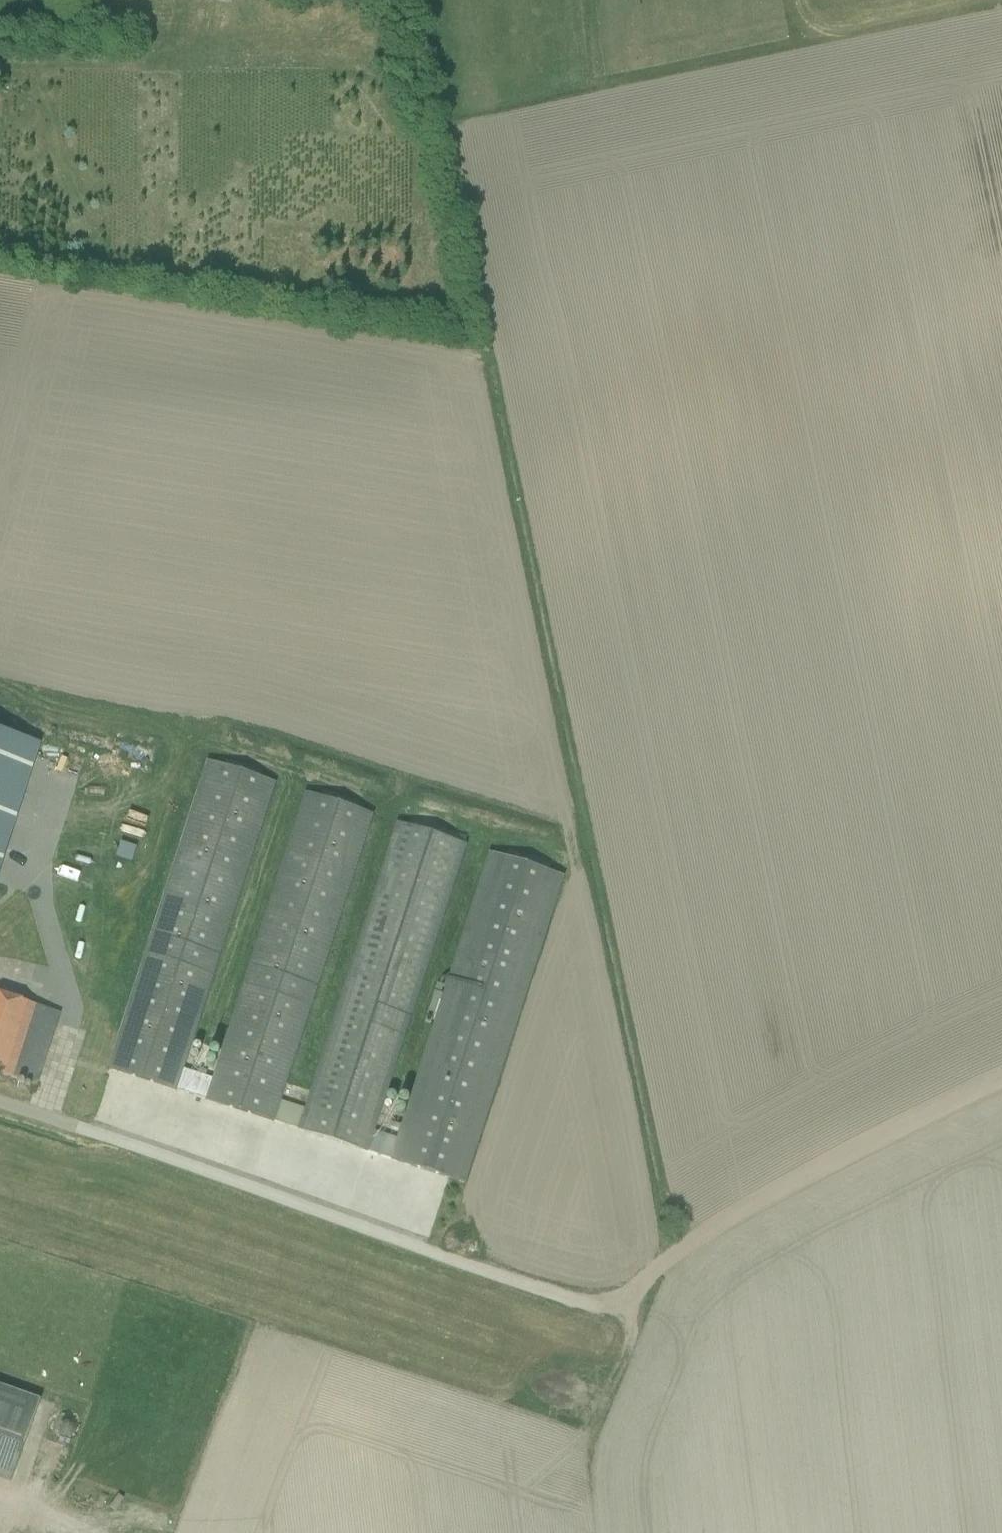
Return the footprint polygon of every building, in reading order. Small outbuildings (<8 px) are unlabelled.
[(0,732),(0,865),(39,744),(0,732)] [(275,784),(207,762),(107,1069),(366,1152),(372,1133),(464,846),(395,824),(303,1108),(280,1100),(373,815),(304,792),(210,1079),(182,1070),(275,784)] [(135,847),(120,842),(114,858),(130,863),(135,847)] [(372,1133),(366,1152),(463,1183),(561,877),(489,854),(396,1141),(372,1133)] [(40,1066),(58,1013),(0,994),(0,1075),(34,1086),(40,1066)] [(0,1390),(0,1478),(10,1481),(38,1404),(0,1390)]
